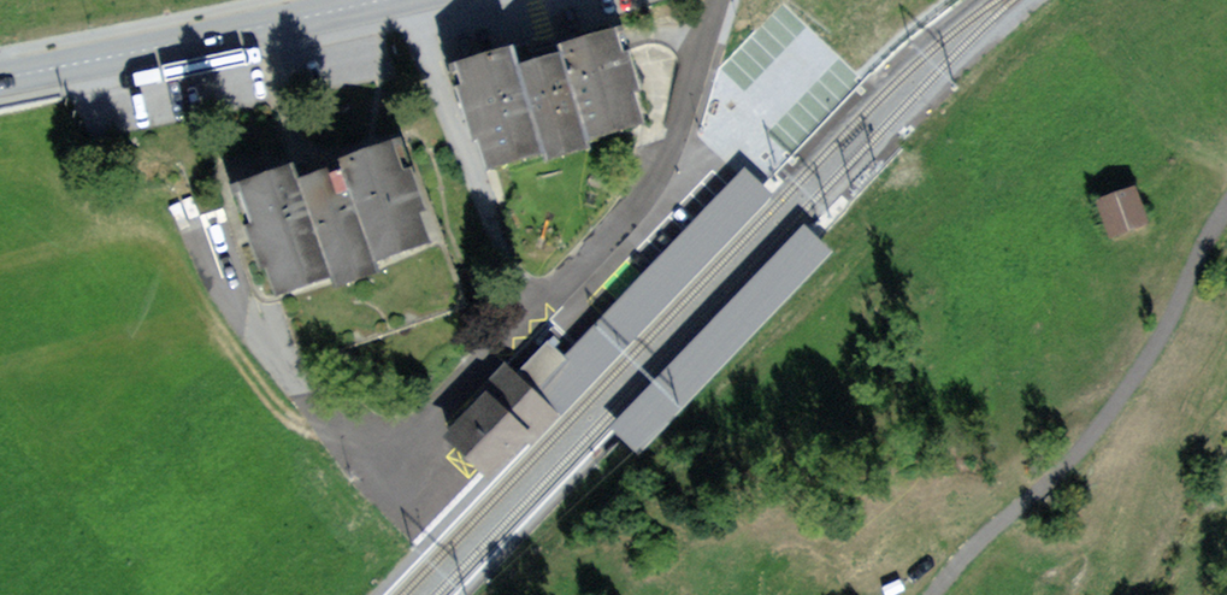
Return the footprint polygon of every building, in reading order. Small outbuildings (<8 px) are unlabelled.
[(454,60),(484,167),(648,122),(618,23),(559,41),(561,48),(516,60),(512,44),(454,60)] [(397,139),(296,172),(292,160),(236,178),(272,289),(429,238),(397,139)] [(578,399),(772,196),(744,170),(550,372),(578,399)] [(1137,186),(1094,199),(1107,238),(1149,225),(1137,186)] [(638,455),(832,253),(804,226),(610,429),(638,455)] [(508,367),(443,437),(483,476),(551,408),(508,367)]
